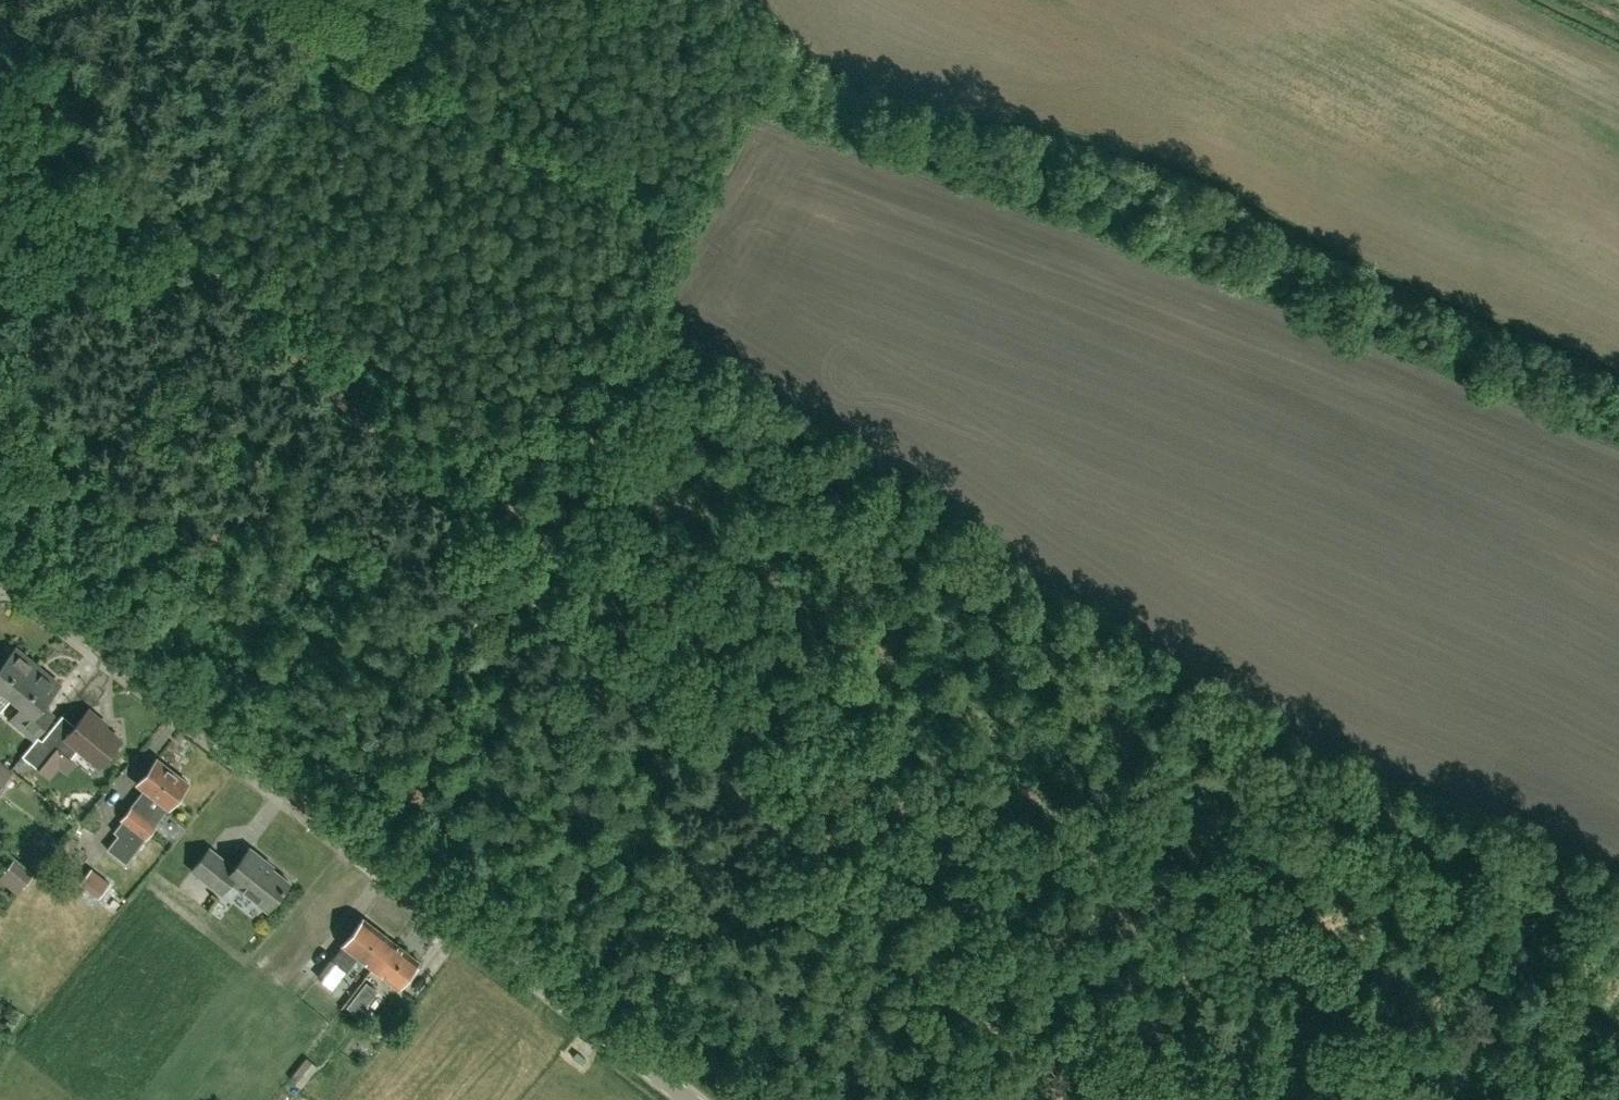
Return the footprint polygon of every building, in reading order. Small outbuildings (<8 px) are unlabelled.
[(38,664),(17,647),(0,667),(0,709),(1,710),(38,664)] [(60,683),(38,664),(1,710),(13,696),(23,705),(10,719),(33,738),(54,714),(42,705),(60,683)] [(63,713),(42,739),(38,735),(23,754),(40,768),(57,747),(71,758),(79,748),(99,765),(121,738),(99,720),(101,717),(89,707),(75,723),(63,713)] [(107,847),(126,862),(189,782),(158,757),(138,783),(145,788),(122,818),(123,819),(114,830),(118,833),(107,847)] [(14,771),(0,760),(0,786),(14,771)] [(220,893),(231,881),(267,909),(289,880),(266,862),(267,861),(250,847),(234,867),(209,847),(192,870),(220,893)] [(111,882),(92,867),(79,882),(99,897),(111,882)] [(357,956),(370,966),(373,968),(394,940),(363,917),(336,951),(323,941),(303,966),(307,968),(281,1001),(307,1021),(357,956)] [(419,960),(394,940),(373,968),(398,987),(419,960)] [(357,996),(372,1007),(380,997),(365,985),(357,996)] [(326,1042),(341,1023),(333,1017),(318,1035),(326,1042)]
